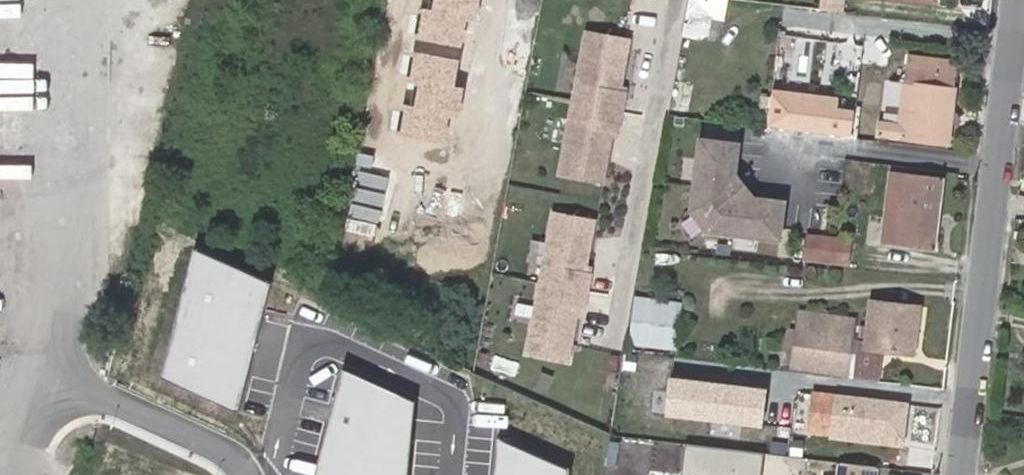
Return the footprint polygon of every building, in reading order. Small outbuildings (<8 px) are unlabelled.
[(432,10),(419,8),(414,38),(461,46),(466,14),(477,16),(480,0),(434,0),(432,10)] [(531,0),(501,0),(497,19),(526,25),(531,0)] [(682,38),(704,43),(708,18),(722,20),(725,1),(718,0),(689,0),(682,38)] [(822,8),(842,11),(843,0),(823,0),(822,8)] [(627,48),(587,40),(563,175),(604,182),(613,133),(618,134),(625,98),(619,97),(627,48)] [(458,59),(412,51),(406,82),(417,84),(413,106),(401,103),(396,134),(442,142),(448,110),(459,112),(463,86),(454,84),(458,59)] [(908,59),(899,125),(881,124),(879,137),(947,145),(956,64),(908,59)] [(902,81),(890,80),(888,115),(900,116),(902,81)] [(763,93),(760,112),(770,114),(772,98),(773,95),(763,93)] [(836,138),(852,140),(855,113),(838,112),(839,104),(783,97),(783,99),(772,98),(770,114),(760,112),(759,122),(780,126),(780,128),(836,135),(836,138)] [(738,143),(697,138),(688,212),(702,234),(781,243),(786,202),(732,195),(738,143)] [(893,174),(889,207),(938,213),(943,180),(893,174)] [(938,213),(889,207),(889,211),(887,222),(884,244),(933,250),(938,213)] [(597,221),(556,215),(533,349),(574,356),(583,307),(588,308),(594,272),(589,271),(597,221)] [(851,242),(807,238),(804,261),(848,266),(851,242)] [(163,376),(238,411),(273,282),(195,249),(163,376)] [(630,339),(689,346),(693,308),(635,301),(630,339)] [(918,308),(872,303),(869,324),(866,350),(864,364),(879,366),(881,351),(912,355),(918,308)] [(849,334),(851,322),(852,315),(801,308),(799,328),(819,331),(849,334)] [(845,374),(844,379),(877,382),(879,366),(864,364),(866,350),(869,324),(851,322),(849,334),(845,374)] [(794,368),(845,374),(849,334),(819,331),(799,328),(794,368)] [(343,365),(315,474),(411,474),(419,400),(343,365)] [(766,388),(670,377),(666,415),(762,426),(766,388)] [(906,405),(824,395),(821,430),(832,431),(831,438),(901,447),(902,440),(906,405)] [(573,464),(500,434),(496,474),(570,474),(573,464)] [(685,441),(680,474),(763,474),(766,453),(685,441)] [(789,456),(789,474),(814,474),(815,457),(789,456)] [(877,468),(838,463),(837,474),(876,474),(877,468)]
